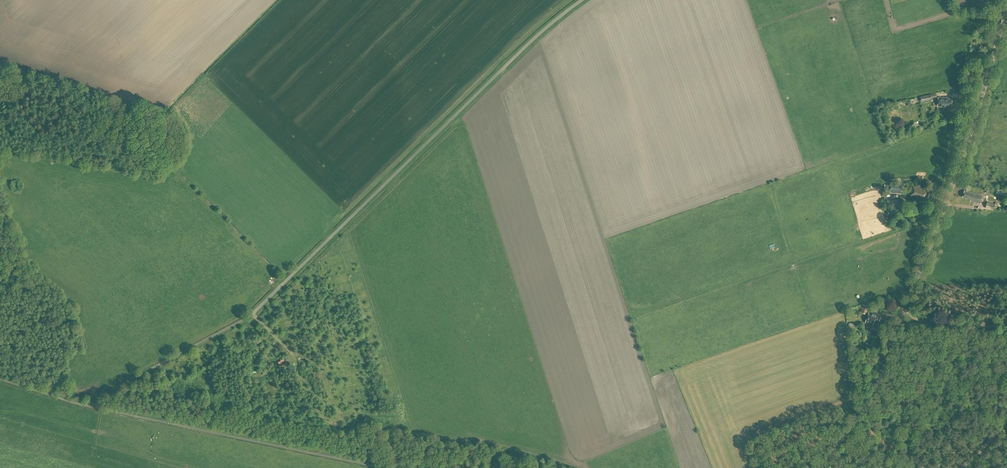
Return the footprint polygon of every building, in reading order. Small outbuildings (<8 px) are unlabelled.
[(930,94),(922,96),(924,103),(931,101),(930,94)] [(952,106),(952,100),(949,99),(949,98),(938,97),(938,106),(945,107),(945,106),(952,106)] [(890,185),(884,184),(884,190),(889,191),(889,193),(903,194),(903,183),(890,182),(890,185)] [(931,202),(932,200),(931,200),(931,198),(930,198),(932,193),(925,191),(925,190),(915,186),(911,197),(924,201),(924,202),(929,204),(930,202),(931,202)] [(981,204),(983,196),(965,191),(963,198),(970,200),(970,201),(981,204)] [(995,204),(987,202),(985,208),(993,210),(994,208),(996,208),(998,203),(995,202),(995,204)] [(863,304),(860,312),(866,314),(868,307),(863,304)] [(873,326),(874,323),(875,321),(879,323),(881,316),(880,316),(880,315),(871,312),(869,311),(865,323),(873,326)]
